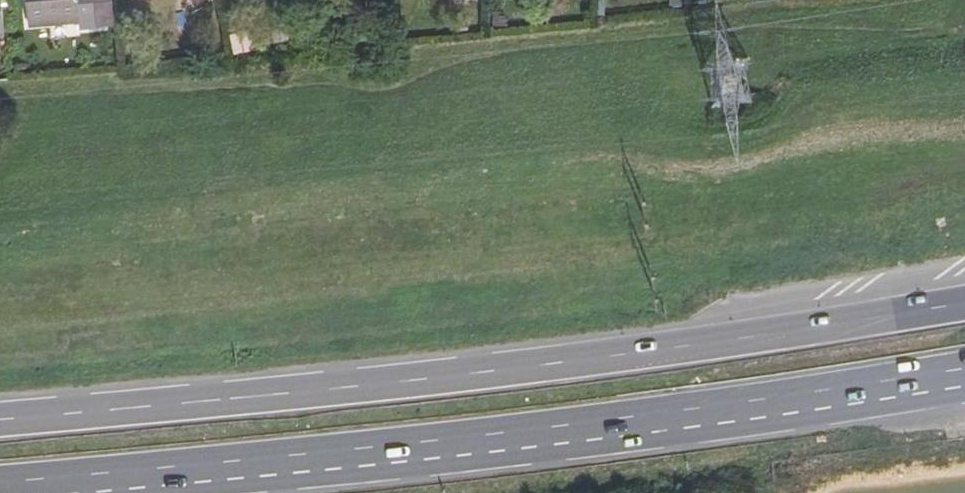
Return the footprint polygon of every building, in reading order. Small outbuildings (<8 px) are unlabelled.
[(30,25),(79,22),(80,30),(108,28),(107,9),(94,9),(94,0),(28,0),(30,25)] [(108,28),(117,28),(115,0),(94,0),(94,9),(107,9),(108,28)]
